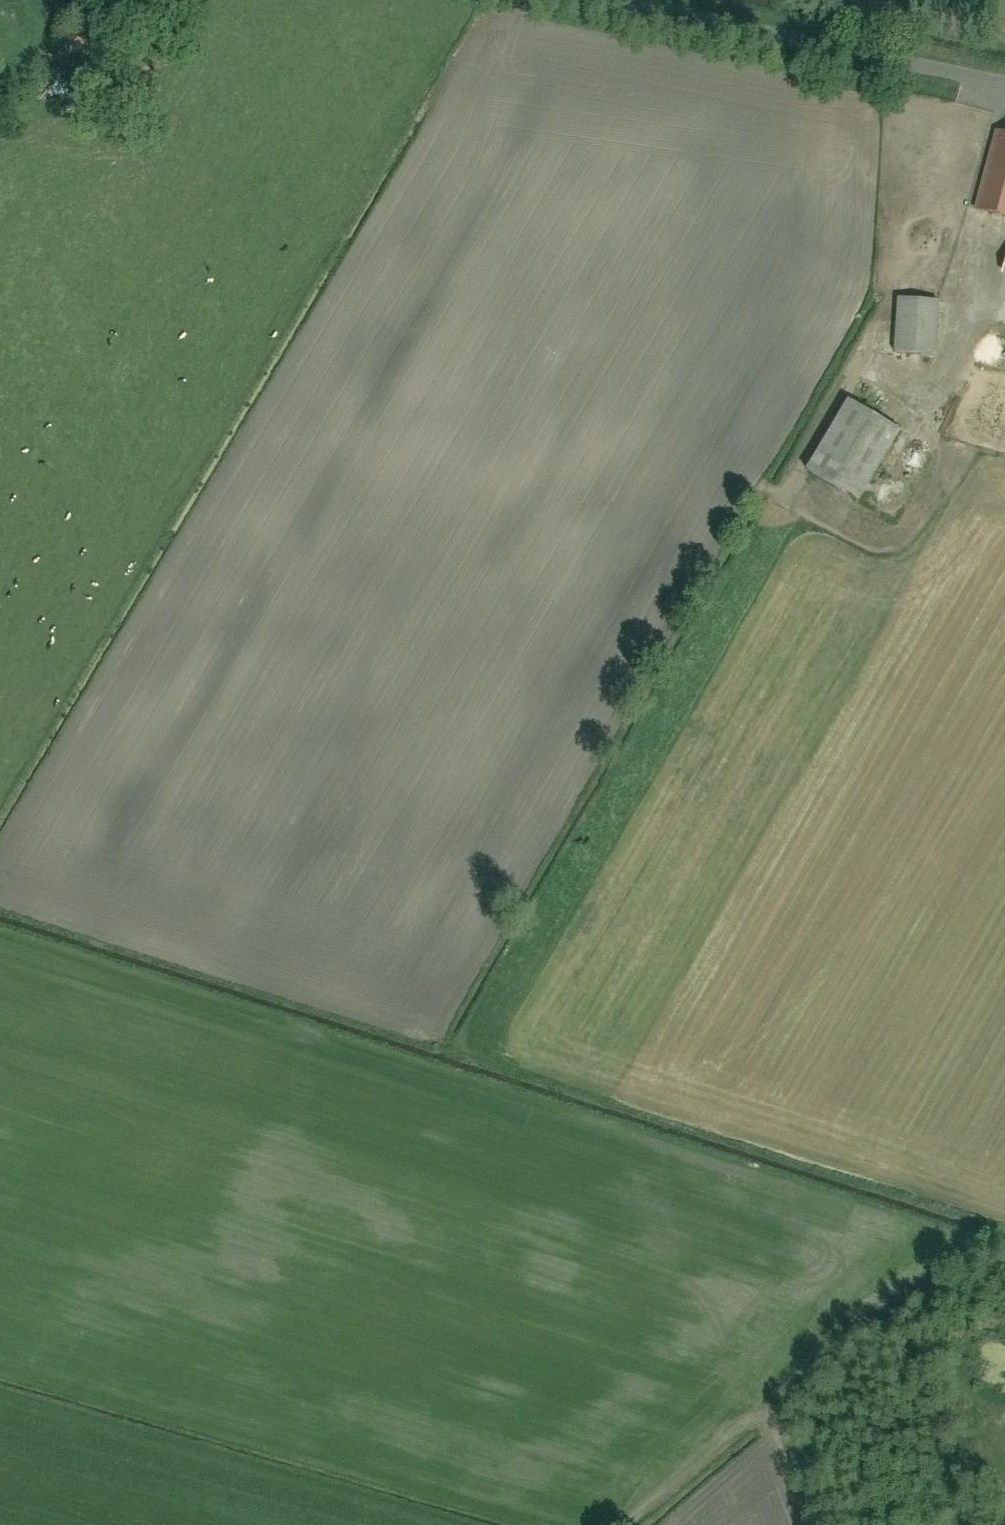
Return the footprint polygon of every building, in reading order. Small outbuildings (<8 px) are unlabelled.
[(992,209),(1004,212),(1004,152),(992,209)] [(927,373),(935,214),(902,212),(896,330),(852,328),(850,369),(927,373)] [(844,403),(802,471),(851,502),(894,434),(844,403)]
